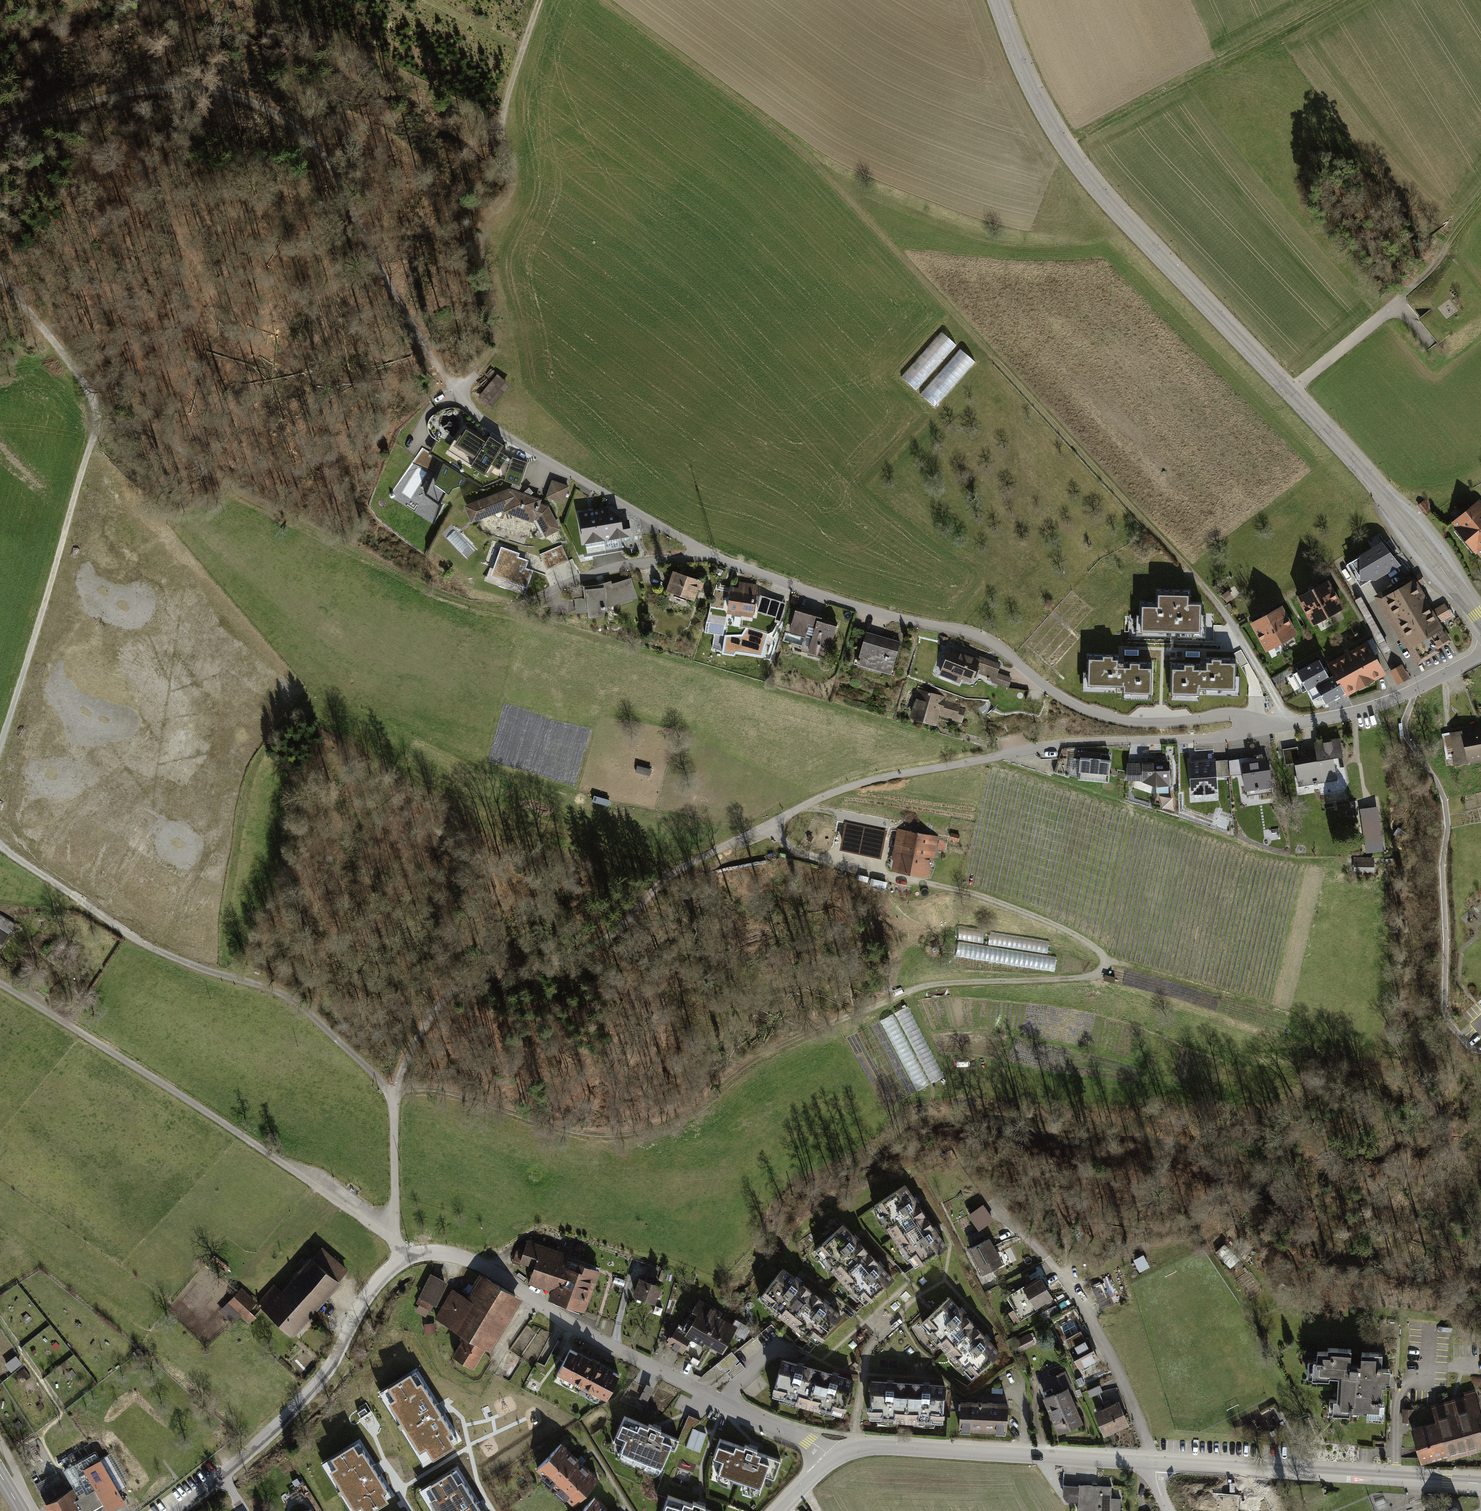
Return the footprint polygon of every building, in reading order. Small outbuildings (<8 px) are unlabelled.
[(916,389),(957,345),(944,332),(903,376),(916,389)] [(922,394),(935,406),(976,362),(963,349),(922,394)] [(497,375),(478,397),(490,407),(509,385),(497,375)] [(487,439),(468,427),(455,446),(476,459),(471,466),(485,474),(491,464),(500,470),(508,456),(505,454),(506,451),(502,448),(504,445),(489,436),(487,439)] [(444,464),(422,449),(419,454),(437,466),(425,495),(439,505),(446,493),(449,494),(452,489),(463,485),(470,474),(447,459),(444,464)] [(514,484),(518,486),(519,486),(527,462),(512,457),(504,481),(514,484)] [(568,486),(552,481),(547,496),(563,502),(568,486)] [(508,490),(466,506),(472,520),(504,508),(531,518),(540,534),(556,525),(547,507),(538,504),(540,500),(528,496),(528,494),(530,493),(527,489),(524,492),(523,494),(516,492),(518,486),(514,484),(511,491),(508,490)] [(1422,501),(1417,505),(1424,515),(1430,510),(1422,501)] [(1452,523),(1479,558),(1480,556),(1480,502),(1480,501),(1452,523)] [(608,509),(599,510),(604,539),(630,535),(628,521),(620,522),(619,516),(608,509)] [(604,539),(599,510),(580,514),(585,542),(604,539)] [(1382,542),(1347,563),(1360,586),(1400,564),(1395,557),(1382,542)] [(518,554),(502,548),(496,565),(503,568),(499,581),(516,587),(517,584),(527,587),(534,567),(515,561),(518,554)] [(700,580),(674,571),(668,590),(694,598),(700,580)] [(598,587),(585,587),(589,615),(603,614),(601,603),(611,602),(611,603),(635,595),(629,580),(610,586),(610,583),(598,587)] [(1415,581),(1384,599),(1420,659),(1450,642),(1415,581)] [(1327,582),(1313,590),(1328,617),(1342,609),(1327,582)] [(741,589),(732,588),(728,610),(752,613),(757,585),(742,583),(741,589)] [(1189,591),(1158,590),(1157,603),(1142,603),(1142,629),(1201,630),(1202,604),(1189,603),(1189,591)] [(1313,590),(1299,599),(1313,625),(1328,617),(1313,590)] [(786,603),(766,597),(761,613),(781,619),(786,603)] [(1281,608),(1266,616),(1281,642),(1295,634),(1281,608)] [(796,612),(792,627),(809,633),(806,643),(812,645),(810,650),(828,656),(838,625),(821,620),(820,624),(811,621),(812,617),(796,612)] [(1266,616),(1252,624),(1267,650),(1281,642),(1266,616)] [(761,655),(768,634),(748,627),(742,635),(726,635),(723,652),(733,654),(735,650),(761,655)] [(867,634),(858,663),(890,671),(898,642),(867,634)] [(1335,675),(1344,692),(1382,671),(1366,643),(1328,664),(1335,675)] [(979,659),(950,648),(941,674),(951,678),(953,674),(971,680),(979,659)] [(1118,656),(1088,656),(1088,685),(1124,685),(1124,692),(1150,692),(1150,664),(1118,664),(1118,656)] [(999,664),(984,659),(980,672),(990,675),(989,678),(1008,686),(1010,678),(996,673),(999,664)] [(1234,689),(1235,659),(1203,659),(1203,665),(1172,664),(1171,693),(1197,693),(1197,688),(1234,689)] [(1307,690),(1329,678),(1319,659),(1297,671),(1307,690)] [(1406,674),(1401,665),(1390,671),(1395,680),(1406,674)] [(1344,692),(1335,675),(1329,678),(1307,690),(1312,700),(1321,695),(1325,702),(1344,692)] [(919,692),(912,717),(935,723),(938,710),(956,715),(955,718),(961,720),(964,711),(958,710),(959,705),(945,701),(945,699),(919,692)] [(1447,733),(1453,765),(1480,760),(1480,726),(1447,733)] [(1298,747),(1283,749),(1285,765),(1295,763),(1299,786),(1319,783),(1321,793),(1341,790),(1346,782),(1343,769),(1339,770),(1337,757),(1342,756),(1339,738),(1315,743),(1318,760),(1300,763),(1298,747)] [(1246,759),(1228,760),(1229,776),(1244,774),(1247,795),(1272,792),(1268,761),(1264,761),(1263,755),(1254,756),(1255,763),(1246,764),(1246,759)] [(1110,761),(1080,758),(1078,779),(1108,782),(1110,761)] [(1228,760),(1190,762),(1192,793),(1216,792),(1215,777),(1229,776),(1228,760)] [(1168,762),(1128,763),(1127,780),(1141,781),(1154,786),(1169,785),(1168,762)] [(1373,809),(1362,811),(1368,850),(1379,848),(1373,809)] [(884,832),(847,824),(842,844),(880,852),(884,832)] [(902,831),(899,850),(930,856),(934,836),(902,831)] [(930,856),(899,850),(895,870),(927,875),(930,856)] [(1376,873),(1376,857),(1355,856),(1355,872),(1376,873)] [(0,915),(0,948),(14,924),(0,915)] [(962,927),(958,957),(1057,969),(1059,954),(984,944),(986,929),(962,927)] [(927,1217),(906,1186),(875,1206),(896,1237),(927,1217)] [(984,1205),(970,1215),(979,1228),(993,1218),(984,1205)] [(947,1247),(927,1217),(896,1237),(916,1267),(947,1247)] [(869,1252),(843,1225),(816,1250),(842,1277),(869,1252)] [(981,1229),(967,1236),(971,1243),(985,1236),(981,1229)] [(529,1239),(521,1264),(535,1269),(531,1282),(558,1291),(554,1301),(585,1311),(598,1270),(569,1261),(571,1252),(529,1239)] [(989,1239),(971,1248),(984,1274),(1002,1264),(989,1239)] [(268,1295),(259,1305),(291,1333),(346,1272),(321,1250),(275,1302),(268,1295)] [(894,1278),(869,1252),(842,1277),(867,1303),(894,1278)] [(1142,1256),(1136,1259),(1140,1268),(1147,1264),(1142,1256)] [(812,1291),(783,1268),(760,1297),(789,1320),(812,1291)] [(1040,1278),(1046,1288),(1051,1286),(1044,1275),(1040,1278)] [(432,1276),(418,1303),(430,1309),(444,1282),(432,1276)] [(452,1291),(436,1317),(466,1335),(454,1354),(473,1366),(515,1297),(485,1278),(471,1302),(452,1291)] [(1040,1278),(1024,1287),(1035,1305),(1051,1296),(1046,1288),(1040,1278)] [(640,1280),(635,1295),(654,1301),(659,1287),(640,1280)] [(1105,1283),(1092,1289),(1102,1309),(1114,1303),(1105,1283)] [(1024,1286),(1006,1296),(1014,1309),(1013,1310),(1020,1320),(1038,1309),(1036,1306),(1035,1305),(1024,1287),(1024,1286)] [(242,1290),(230,1302),(243,1315),(242,1316),(249,1323),(255,1317),(248,1310),(255,1303),(242,1290)] [(841,1314),(812,1291),(789,1320),(818,1343),(841,1314)] [(975,1324),(950,1297),(923,1323),(948,1350),(975,1324)] [(689,1318),(683,1327),(679,1324),(668,1343),(682,1352),(690,1339),(685,1337),(688,1332),(704,1342),(706,1339),(722,1349),(733,1330),(718,1320),(721,1314),(703,1303),(694,1320),(689,1318)] [(434,1323),(424,1324),(426,1335),(436,1334),(434,1323)] [(1000,1351),(975,1324),(948,1350),(973,1376),(1000,1351)] [(46,1373),(72,1352),(50,1325),(24,1346),(46,1373)] [(1085,1330),(1066,1339),(1079,1367),(1098,1359),(1085,1330)] [(1028,1336),(1017,1342),(1021,1349),(1032,1343),(1028,1336)] [(1382,1353),(1362,1352),(1361,1364),(1350,1364),(1351,1350),(1328,1348),(1328,1352),(1317,1351),(1316,1376),(1338,1377),(1336,1410),(1380,1413),(1382,1385),(1386,1385),(1387,1369),(1381,1368),(1382,1353)] [(622,1376),(572,1349),(559,1372),(609,1399),(622,1376)] [(732,1351),(718,1362),(726,1371),(739,1360),(732,1351)] [(818,1370),(782,1360),(772,1395),(808,1405),(818,1370)] [(733,1378),(745,1368),(740,1362),(728,1372),(733,1378)] [(853,1379),(818,1370),(808,1405),(843,1415),(853,1379)] [(409,1371),(386,1385),(393,1397),(387,1400),(419,1451),(426,1447),(433,1458),(455,1445),(448,1433),(452,1431),(420,1380),(416,1382),(409,1371)] [(1071,1387),(1065,1372),(1050,1378),(1056,1393),(1046,1398),(1059,1431),(1080,1422),(1067,1389),(1071,1387)] [(909,1384),(872,1382),(870,1419),(907,1421),(909,1384)] [(946,1386),(909,1384),(907,1421),(943,1423),(946,1386)] [(648,1385),(642,1399),(649,1402),(655,1388),(648,1385)] [(1100,1385),(1088,1390),(1090,1397),(1102,1392),(1100,1385)] [(1414,1430),(1422,1460),(1480,1444),(1480,1415),(1474,1391),(1465,1393),(1467,1398),(1453,1402),(1434,1407),(1439,1423),(1414,1430)] [(1009,1403),(960,1401),(959,1429),(1008,1431),(1009,1403)] [(1129,1423),(1119,1402),(1095,1412),(1105,1434),(1129,1423)] [(678,1440),(624,1417),(617,1433),(625,1437),(620,1450),(661,1468),(669,1449),(673,1451),(678,1440)] [(702,1452),(708,1433),(693,1429),(687,1447),(702,1452)] [(781,1461),(720,1440),(714,1457),(723,1460),(719,1473),(761,1488),(765,1476),(774,1479),(781,1461)] [(329,1457),(335,1466),(329,1470),(354,1510),(360,1506),(363,1510),(371,1510),(388,1501),(383,1492),(387,1490),(362,1449),(358,1451),(353,1443),(329,1457)] [(562,1445),(538,1471),(574,1504),(597,1479),(562,1445)] [(63,1470),(74,1488),(43,1506),(46,1510),(113,1510),(126,1503),(99,1459),(97,1455),(95,1451),(89,1454),(83,1458),(78,1461),(72,1465),(66,1469),(63,1470)] [(427,1485),(435,1496),(429,1500),(435,1510),(481,1510),(462,1480),(458,1482),(451,1471),(427,1485)] [(1063,1485),(1063,1496),(1067,1501),(1078,1502),(1078,1505),(1099,1506),(1099,1510),(1121,1510),(1121,1499),(1111,1499),(1112,1487),(1063,1485)] [(1210,1499),(1236,1501),(1235,1510),(1272,1510),(1263,1493),(1211,1490),(1210,1499)] [(668,1496),(663,1510),(711,1510),(668,1496)] [(585,1510),(607,1510),(595,1500),(585,1510)]
